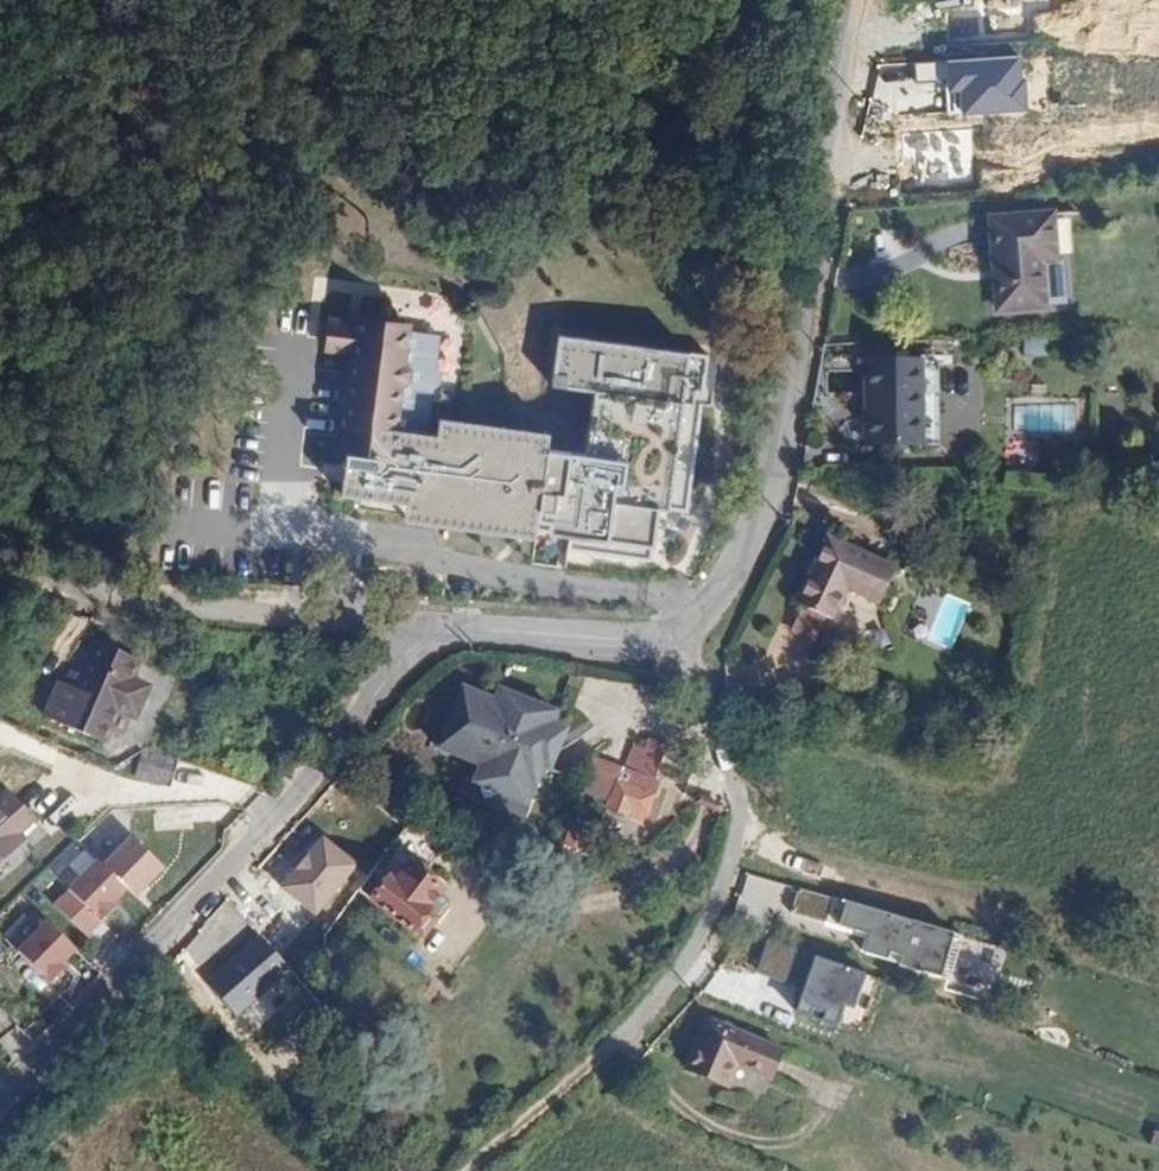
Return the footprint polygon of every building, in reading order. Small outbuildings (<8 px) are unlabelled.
[(980,227),(986,319),(1029,316),(1027,272),(1042,270),(1039,223),(980,227)] [(540,434),(436,426),(392,423),(400,324),(352,321),(352,326),(327,323),(325,353),(350,354),(349,393),(339,401),(338,412),(347,416),(344,495),(410,499),(426,500),(462,502),(461,511),(481,513),(483,503),(537,508),(540,434)] [(706,445),(718,350),(556,329),(549,383),(590,388),(583,443),(639,451),(641,439),(621,437),(623,424),(653,428),(645,485),(675,489),(674,501),(691,504),(698,444),(706,445)] [(847,373),(848,408),(902,408),(901,371),(847,373)] [(439,407),(436,426),(540,434),(541,415),(439,407)] [(848,408),(849,453),(903,451),(902,408),(848,408)] [(540,434),(537,508),(558,507),(563,435),(540,434)] [(410,499),(407,518),(424,519),(536,525),(537,508),(483,503),(481,513),(461,511),(462,502),(426,500),(410,499)] [(829,542),(815,611),(853,620),(860,585),(896,592),(904,557),(829,542)] [(947,592),(926,641),(952,652),(973,603),(947,592)] [(810,638),(821,616),(805,609),(795,630),(810,638)] [(130,680),(138,662),(94,644),(74,690),(58,684),(43,718),(104,744),(117,712),(135,720),(149,688),(130,680)] [(14,662),(0,658),(0,681),(7,683),(14,662)] [(470,789),(525,809),(539,771),(540,770),(526,764),(531,751),(537,753),(546,729),(551,716),(493,695),(489,706),(456,694),(434,756),(467,768),(469,763),(479,766),(470,789)] [(540,770),(539,771),(545,773),(560,734),(546,729),(537,753),(531,751),(526,764),(540,770)] [(578,784),(608,796),(604,810),(623,817),(623,819),(640,824),(649,799),(650,798),(655,782),(651,781),(658,759),(629,749),(621,770),(588,758),(578,784)] [(170,789),(178,760),(146,751),(143,751),(135,779),(170,789)] [(34,764),(0,756),(0,771),(31,778),(34,764)] [(34,823),(8,792),(0,799),(0,861),(25,840),(21,835),(34,823)] [(96,942),(169,861),(132,827),(59,908),(96,942)] [(328,833),(286,890),(326,919),(368,861),(328,833)] [(370,901),(410,931),(412,929),(422,937),(436,918),(427,910),(440,892),(407,866),(395,882),(389,877),(370,901)] [(750,875),(741,908),(790,921),(799,888),(750,875)] [(967,938),(803,887),(794,914),(871,938),(866,953),(954,980),(967,938)] [(24,950),(41,924),(26,914),(8,940),(24,950)] [(51,985),(87,953),(57,918),(20,950),(51,985)] [(219,922),(200,940),(214,955),(233,937),(219,922)] [(211,980),(248,1019),(302,967),(265,929),(211,980)] [(819,955),(798,1012),(849,1029),(857,1005),(865,1008),(877,975),(819,955)] [(704,1026),(779,1059),(785,1042),(709,1013),(704,1026)] [(704,1026),(692,1057),(733,1075),(740,1056),(774,1070),(779,1059),(704,1026)] [(690,1063),(731,1079),(733,1075),(692,1057),(690,1063)]
